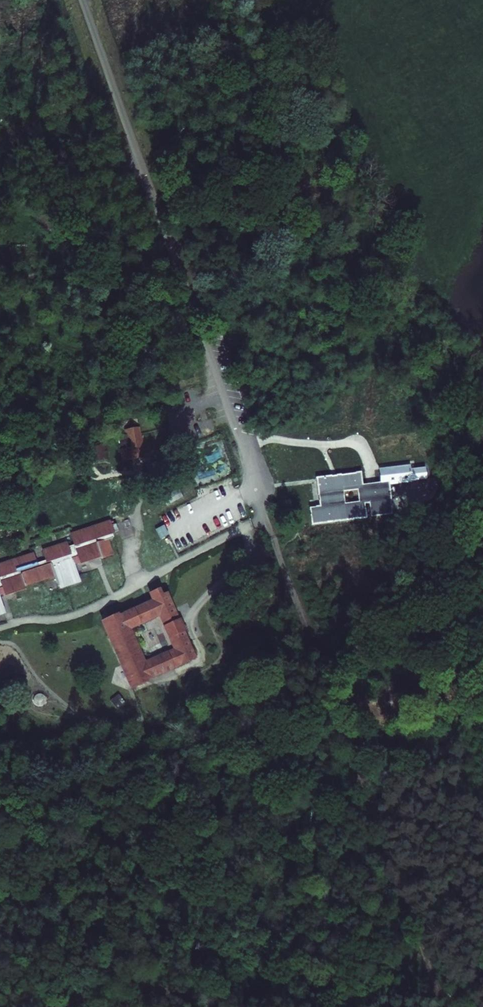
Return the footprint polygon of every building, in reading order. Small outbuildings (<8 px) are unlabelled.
[(141,430),(120,431),(122,461),(143,461),(141,430)] [(411,467),(380,471),(382,488),(413,484),(411,467)] [(361,472),(316,476),(321,504),(309,507),(312,524),(366,517),(364,503),(369,502),(372,515),(391,515),(391,499),(388,483),(362,484),(361,472)] [(173,492),(156,500),(160,509),(177,500),(173,492)] [(117,522),(79,534),(82,545),(75,547),(74,543),(50,551),(54,560),(44,564),(41,554),(4,566),(7,576),(0,578),(0,577),(0,614),(12,610),(7,594),(33,585),(33,584),(62,574),(66,585),(87,579),(81,562),(108,554),(109,558),(119,555),(114,540),(120,538),(119,533),(126,531),(123,523),(119,525),(117,522)] [(164,527),(155,530),(158,539),(167,537),(164,527)] [(166,589),(157,593),(161,601),(126,617),(125,615),(110,622),(140,689),(154,683),(152,679),(201,658),(173,596),(170,597),(166,589)] [(212,931),(199,930),(199,938),(212,938),(212,931)]
